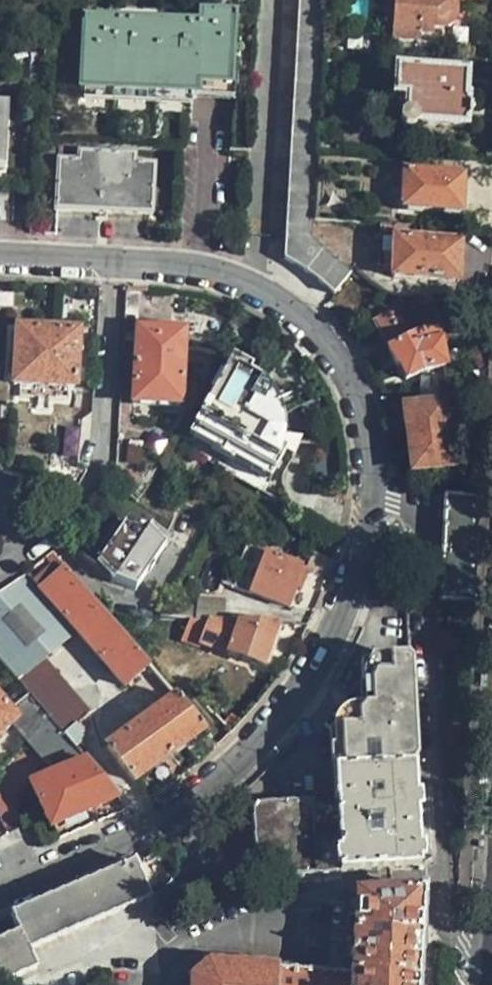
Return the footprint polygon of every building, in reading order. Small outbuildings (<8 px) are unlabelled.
[(348,274),(330,258),(311,240),(312,220),(316,153),(323,55),(327,0),(300,0),(283,260),(307,274),(331,294),(348,274)] [(396,0),(387,0),(385,42),(394,42),(396,0)] [(228,88),(232,18),(198,16),(197,27),(83,20),(77,115),(187,121),(188,97),(193,97),(193,87),(228,88)] [(456,46),(457,31),(433,30),(432,45),(456,46)] [(471,103),(471,77),(395,72),(392,118),(400,118),(400,127),(402,130),(414,131),(417,129),(466,133),(467,104),(471,103)] [(36,195),(39,145),(41,115),(0,113),(0,193),(36,195)] [(71,163),(71,147),(57,146),(56,174),(55,212),(149,216),(152,167),(132,166),(132,158),(78,156),(78,163),(71,163)] [(462,216),(464,178),(404,174),(402,212),(462,216)] [(385,273),(391,273),(393,241),(395,226),(380,225),(377,267),(385,273)] [(458,284),(459,245),(393,241),(391,273),(391,280),(458,284)] [(374,320),(388,348),(419,333),(408,309),(398,308),(397,305),(387,309),(389,313),(374,320)] [(180,409),(185,337),(201,338),(201,326),(184,325),(183,334),(136,331),(133,380),(132,406),(180,409)] [(74,390),(75,334),(16,330),(15,362),(9,366),(9,379),(13,383),(14,385),(19,386),(19,396),(67,400),(68,389),(74,390)] [(419,333),(388,348),(397,367),(399,366),(405,380),(427,370),(445,367),(438,333),(425,331),(419,333)] [(218,355),(182,423),(268,471),(274,460),(279,441),(279,431),(277,417),(274,408),(265,391),(256,382),(250,376),(245,384),(231,376),(237,367),(218,355)] [(407,440),(446,435),(443,403),(404,406),(407,440)] [(52,421),(48,484),(76,492),(83,481),(87,470),(78,470),(82,423),(52,421)] [(268,471),(182,423),(171,443),(258,491),(268,471)] [(451,469),(446,435),(407,440),(411,472),(438,470),(451,469)] [(139,462),(140,442),(127,441),(127,461),(139,462)] [(115,459),(114,471),(123,480),(129,474),(115,459)] [(452,483),(451,469),(438,470),(440,483),(445,483),(452,483)] [(129,474),(123,480),(130,487),(136,480),(129,474)] [(444,495),(438,600),(471,603),(474,603),(477,568),(482,497),(444,495)] [(137,591),(164,546),(145,533),(147,529),(126,520),(98,564),(117,576),(115,582),(137,591)] [(333,558),(316,549),(308,569),(326,576),(333,558)] [(287,608),(313,612),(326,576),(308,569),(266,551),(249,594),(287,608)] [(107,617),(53,553),(0,591),(0,661),(74,749),(81,743),(79,740),(84,735),(77,727),(87,716),(41,661),(76,633),(122,686),(148,664),(107,617)] [(168,604),(161,619),(187,620),(222,622),(224,602),(195,601),(195,610),(180,610),(180,605),(168,604)] [(222,622),(187,620),(182,635),(262,668),(276,625),(222,622)] [(408,683),(407,658),(361,661),(363,708),(349,710),(332,731),(334,771),(413,765),(410,747),(408,683)] [(21,731),(57,773),(32,785),(48,819),(52,827),(55,826),(59,839),(125,809),(74,749),(0,661),(0,743),(21,731)] [(136,782),(204,730),(175,696),(108,748),(136,782)] [(413,765),(334,771),(336,800),(257,806),(251,811),(256,875),(418,866),(416,813),(413,765)] [(11,915),(19,932),(0,941),(0,983),(34,968),(27,950),(148,899),(133,862),(11,915)] [(422,892),(355,895),(350,970),(206,962),(202,965),(196,961),(187,971),(192,975),(191,984),(417,984),(422,892)]
